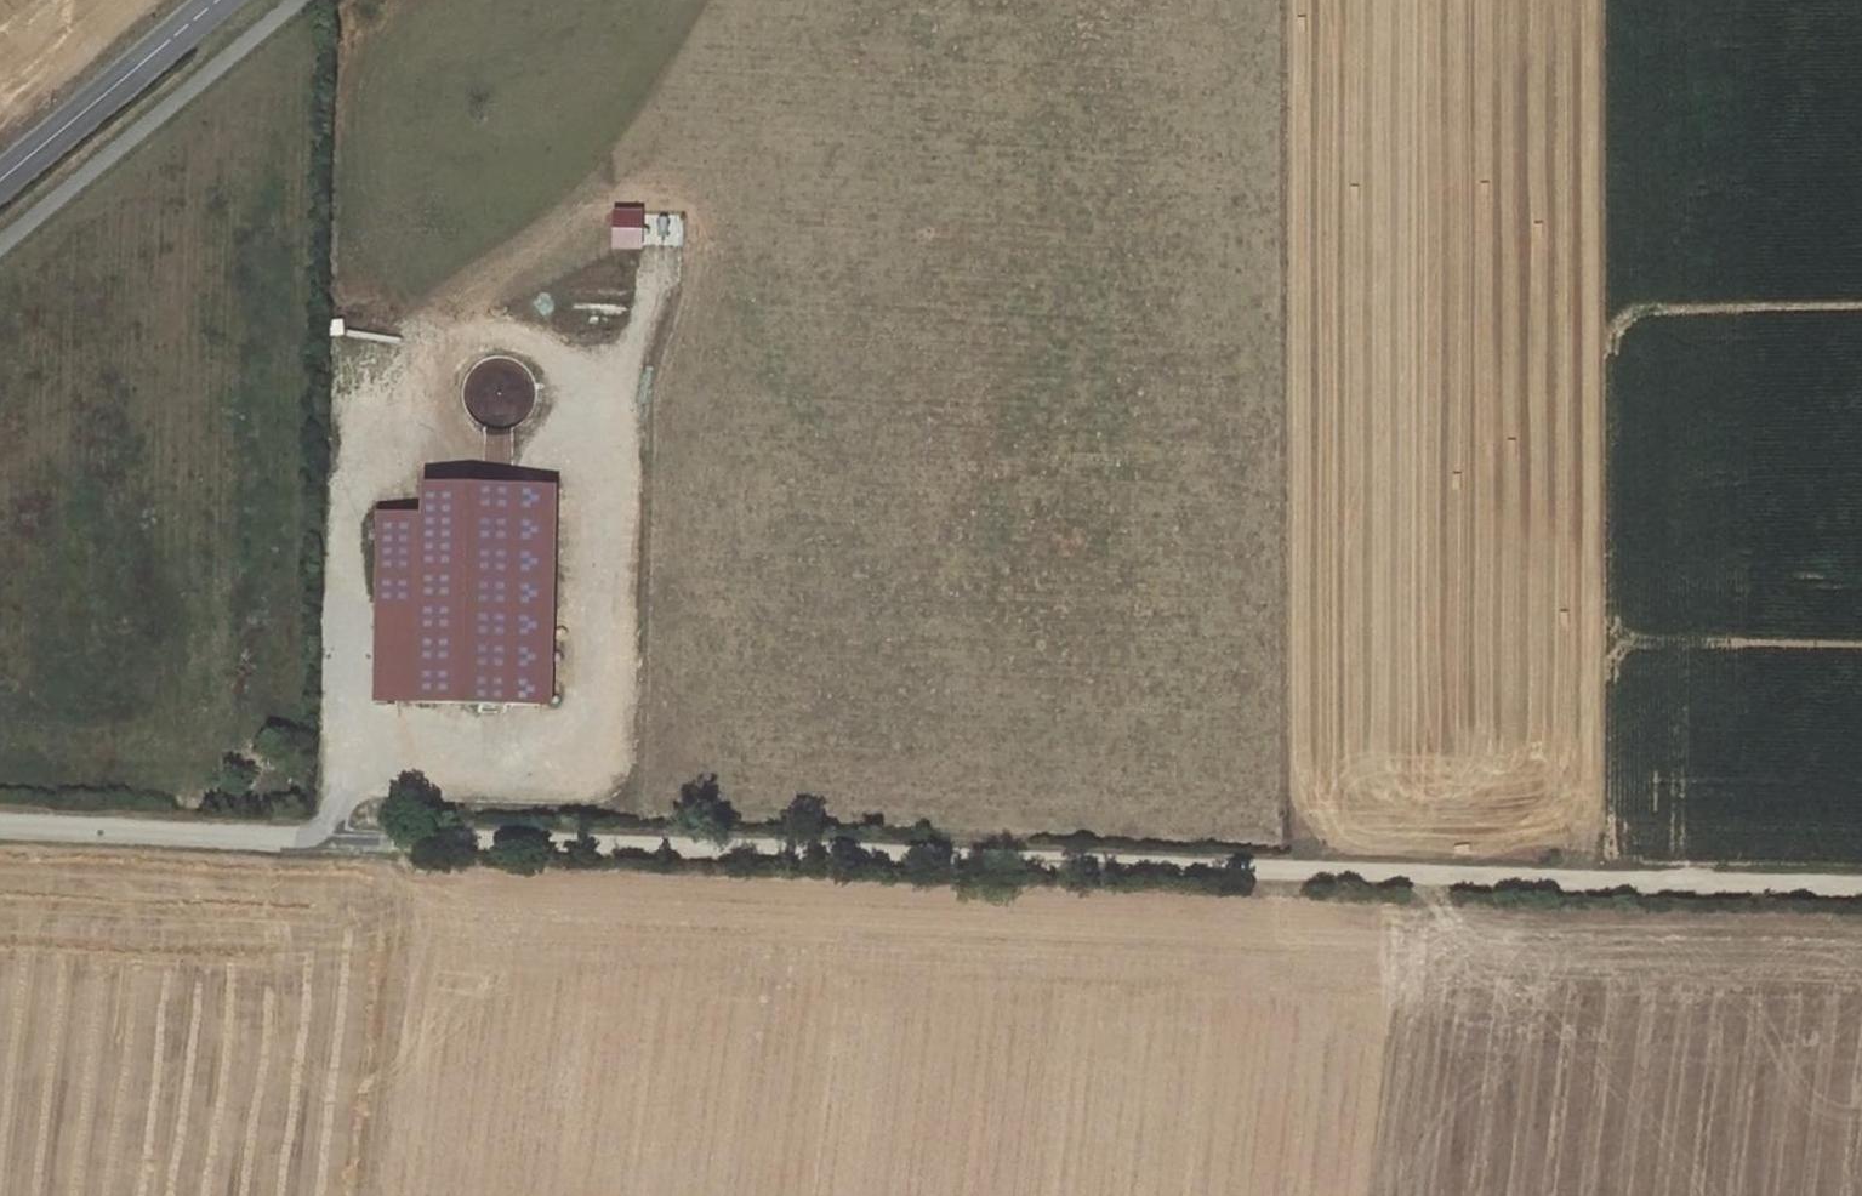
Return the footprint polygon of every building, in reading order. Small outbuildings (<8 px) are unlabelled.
[(616,207),(615,247),(647,248),(648,208),(616,207)] [(433,483),(431,511),(380,511),(376,699),(558,703),(564,486),(433,483)]
